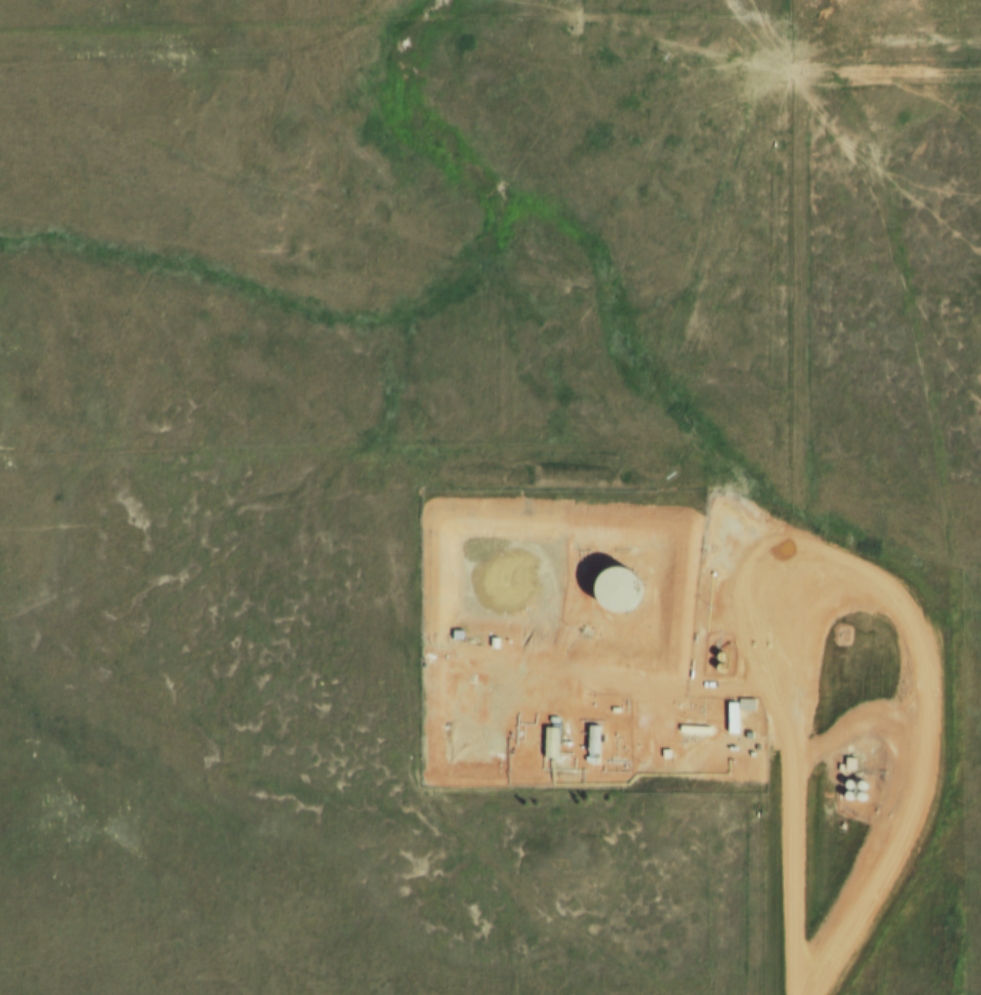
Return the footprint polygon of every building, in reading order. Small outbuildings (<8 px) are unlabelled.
[(744,735),(743,712),(759,712),(758,702),(732,702),(732,735),(744,735)]
